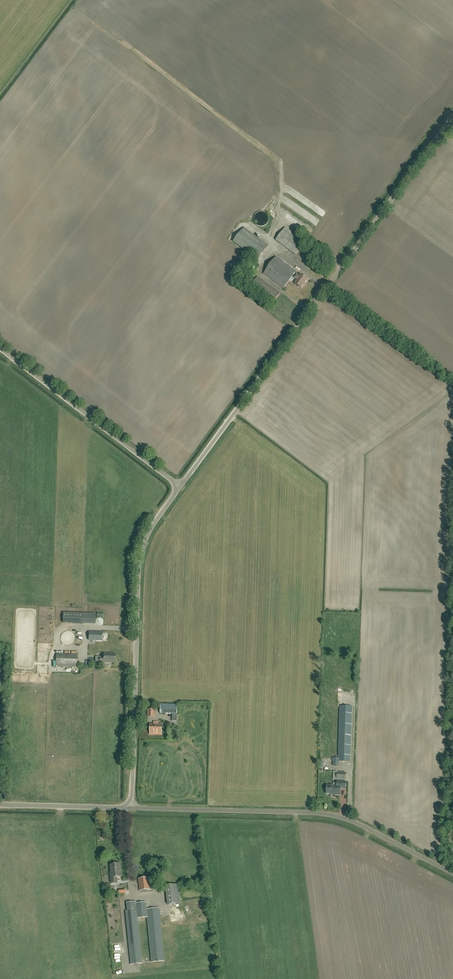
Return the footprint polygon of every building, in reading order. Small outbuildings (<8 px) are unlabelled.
[(273,240),(294,254),(298,248),(295,246),(297,243),(293,241),(296,236),(283,227),(273,240)] [(268,246),(244,228),(233,242),(257,260),(268,246)] [(283,288),(289,280),(292,282),(295,279),(297,280),(294,284),(301,289),(307,280),(301,275),(295,272),(296,271),(276,257),(263,274),(283,288)] [(280,293),(257,277),(251,285),(274,302),(280,293)] [(83,622),(83,613),(63,612),(63,621),(83,622)] [(102,633),(89,632),(89,640),(102,640),(102,633)] [(56,666),(77,666),(77,655),(56,654),(56,666)] [(104,658),(100,658),(100,657),(95,657),(95,662),(99,662),(115,663),(115,657),(112,656),(112,654),(104,654),(104,658)] [(177,714),(177,706),(161,705),(160,714),(177,714)] [(324,706),(322,761),(333,761),(333,766),(339,766),(339,761),(350,762),(352,707),(340,706),(338,759),(334,758),(336,706),(324,706)] [(161,735),(162,725),(150,724),(150,735),(161,735)] [(346,782),(339,782),(337,782),(336,786),(326,786),(326,794),(331,794),(331,795),(340,795),(340,789),(345,789),(346,782)] [(111,866),(112,874),(111,874),(112,884),(117,883),(117,878),(121,877),(120,864),(111,866)] [(139,880),(140,892),(149,891),(148,879),(139,880)] [(179,884),(166,886),(168,904),(180,903),(179,884)] [(146,902),(136,903),(136,902),(127,903),(128,911),(126,912),(131,965),(142,963),(138,918),(147,917),(152,963),(164,961),(159,908),(147,909),(146,902)]
